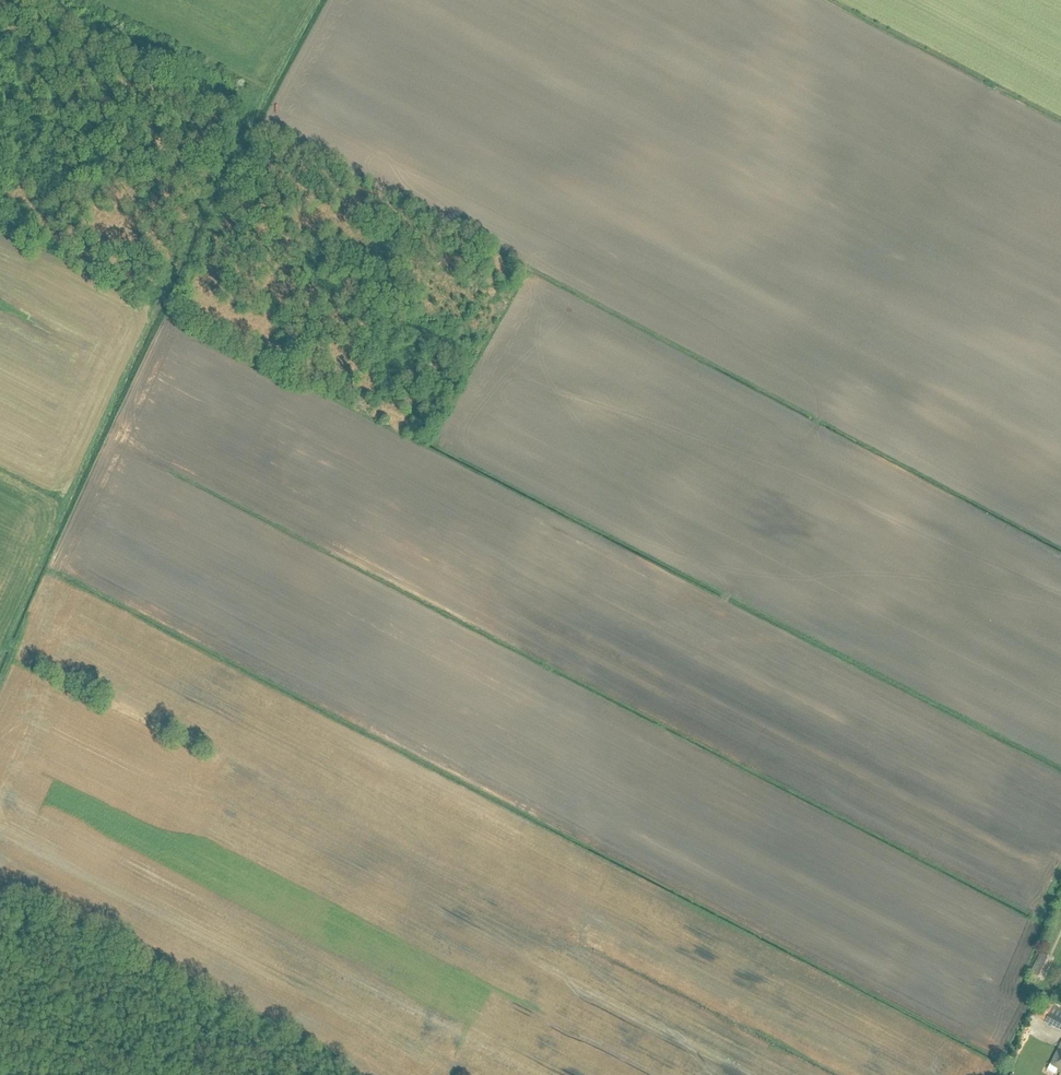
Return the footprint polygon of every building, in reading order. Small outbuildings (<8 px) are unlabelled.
[(1051,1007),(1043,1024),(1060,1034),(1060,1012),(1051,1007)] [(1050,1065),(1057,1069),(1056,1070),(1060,1073),(1060,1044),(1050,1065)]
